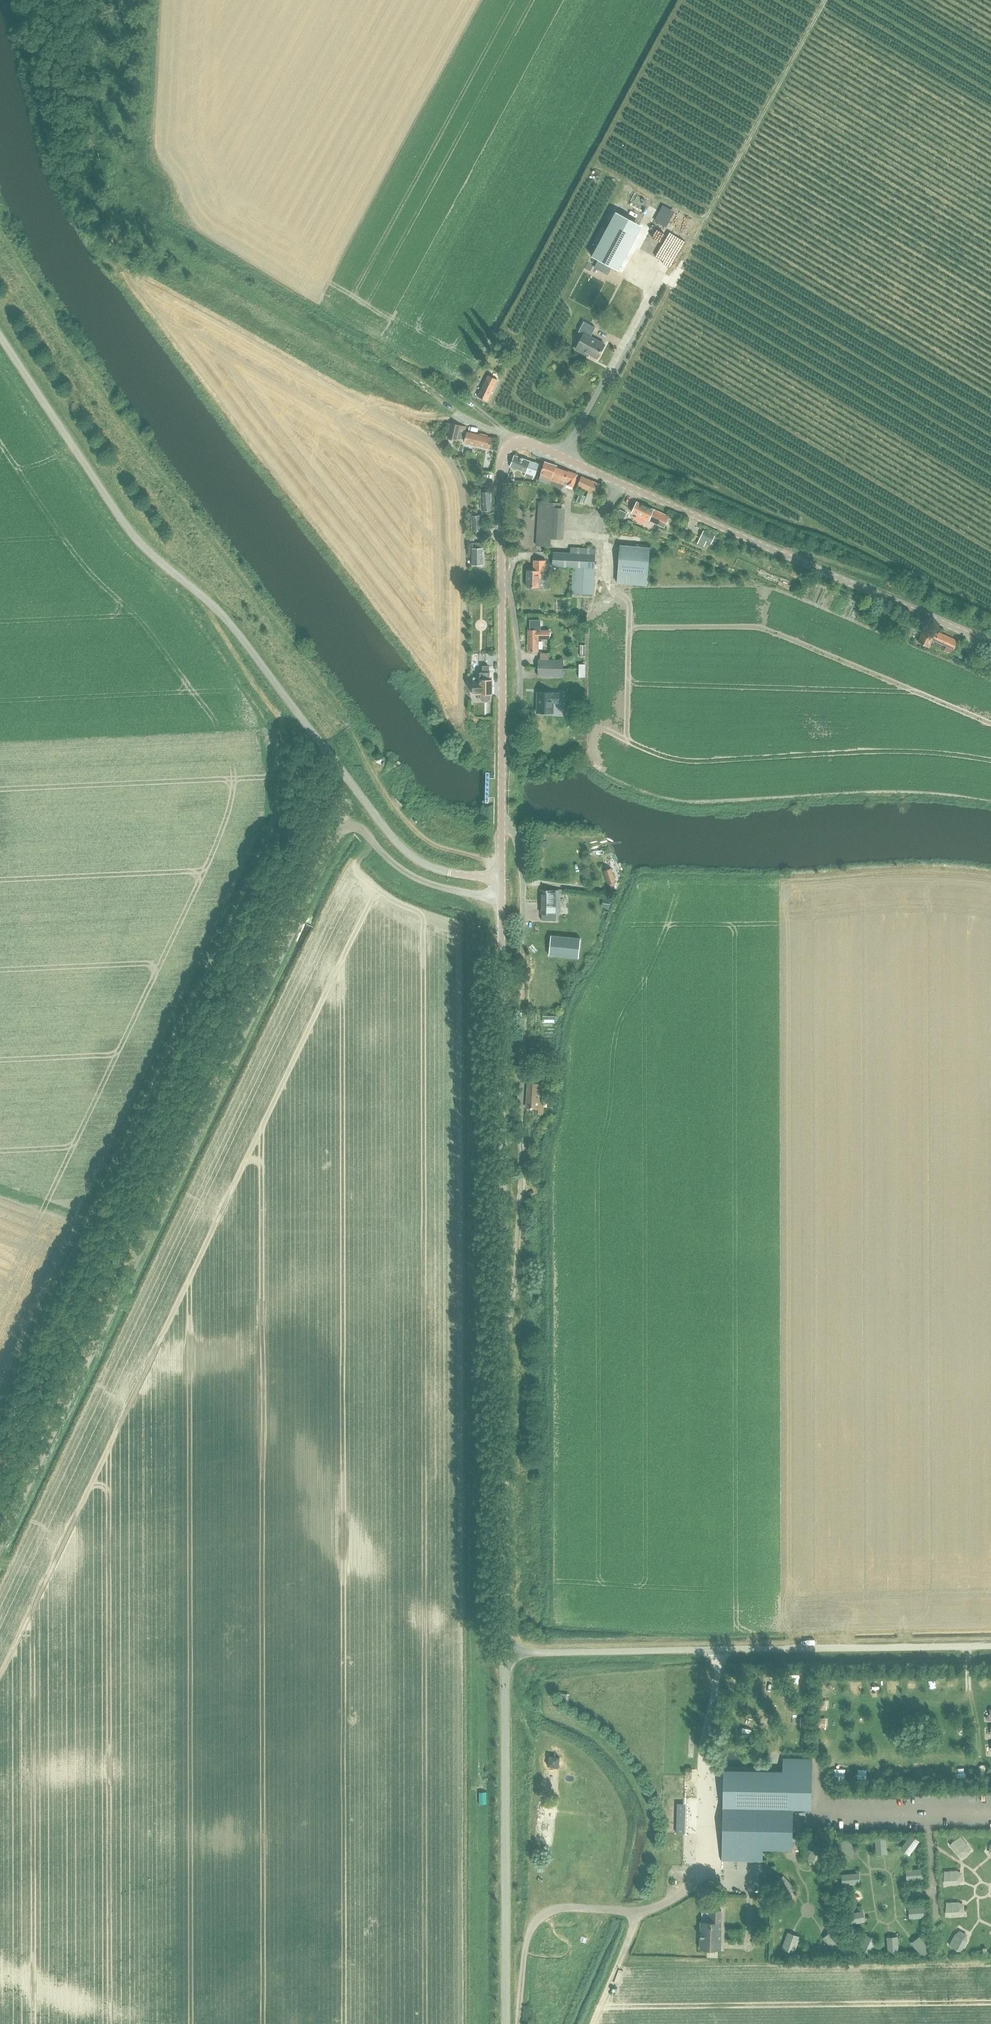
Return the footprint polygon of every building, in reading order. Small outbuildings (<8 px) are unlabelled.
[(611,186),(599,209),(604,212),(603,212),(604,212),(608,205),(613,197),(617,189),(616,188),(611,186)] [(675,266),(699,218),(663,200),(639,248),(675,266)] [(632,213),(637,215),(642,206),(636,204),(632,213)] [(631,248),(638,235),(627,229),(612,221),(611,221),(598,246),(592,257),(595,258),(599,260),(595,267),(598,269),(599,270),(603,263),(612,268),(619,271),(631,248)] [(598,359),(605,344),(591,337),(596,327),(584,321),(579,331),(584,334),(576,349),(585,354),(586,352),(598,359)] [(499,380),(489,375),(479,396),(488,401),(499,380)] [(452,424),(449,437),(457,439),(458,437),(465,438),(465,442),(478,445),(490,448),(492,438),(464,431),(466,427),(452,424)] [(515,456),(511,467),(512,467),(535,475),(538,467),(535,466),(536,463),(515,456)] [(545,461),(539,481),(547,484),(547,483),(551,484),(563,488),(564,484),(565,482),(568,482),(567,485),(574,487),(578,474),(557,467),(557,465),(545,461)] [(579,485),(599,493),(603,484),(583,475),(579,485)] [(484,510),(492,509),(492,491),(484,491),(484,510)] [(540,502),(538,538),(552,539),(555,508),(560,509),(560,504),(556,503),(548,503),(540,502)] [(638,502),(633,512),(666,527),(670,516),(660,511),(659,512),(638,502)] [(474,531),(484,530),(483,515),(473,515),(474,531)] [(704,531),(700,539),(711,544),(715,536),(704,531)] [(474,564),(484,564),(484,542),(474,542),(474,564)] [(619,584),(650,586),(652,548),(621,546),(619,584)] [(573,593),(595,595),(597,549),(576,548),(576,553),(555,552),(554,565),(574,566),(573,593)] [(543,577),(544,561),(535,561),(534,570),(528,570),(527,586),(540,586),(540,577),(543,577)] [(776,574),(778,568),(773,565),(770,572),(776,574)] [(903,622),(901,627),(915,633),(918,627),(904,620),(903,622)] [(529,630),(529,651),(539,652),(539,638),(550,639),(550,631),(541,631),(542,622),(530,622),(529,630)] [(934,640),(955,649),(959,641),(940,633),(939,635),(925,629),(920,642),(931,647),(934,640)] [(540,659),(540,667),(564,668),(564,660),(540,659)] [(564,668),(540,667),(540,676),(564,676),(564,668)] [(480,687),(473,686),(472,694),(480,694),(480,699),(483,701),(488,701),(491,699),(491,694),(492,694),(492,680),(490,679),(490,673),(480,672),(480,687)] [(560,696),(560,693),(553,693),(554,692),(546,692),(538,692),(538,698),(538,713),(547,713),(553,713),(553,706),(553,702),(558,702),(560,703),(560,696)] [(569,725),(571,725),(571,730),(583,731),(583,721),(569,721),(569,725)] [(608,884),(615,882),(611,869),(604,871),(608,884)] [(544,890),(543,914),(558,914),(559,890),(544,890)] [(602,899),(600,906),(610,908),(612,901),(602,899)] [(603,909),(600,920),(605,922),(609,911),(603,909)] [(550,950),(549,955),(572,957),(579,958),(579,953),(581,938),(573,938),(551,935),(551,941),(550,950)] [(535,1060),(534,1068),(546,1069),(547,1061),(535,1060)] [(540,1098),(541,1083),(540,1083),(531,1083),(528,1083),(528,1088),(527,1107),(527,1108),(536,1108),(536,1113),(543,1113),(544,1098),(540,1098)] [(933,1690),(934,1678),(924,1677),(924,1689),(933,1690)] [(945,1679),(949,1689),(954,1687),(951,1677),(945,1679)] [(916,1687),(915,1678),(907,1678),(908,1688),(916,1687)] [(851,1680),(844,1683),(850,1697),(857,1694),(851,1680)] [(887,1691),(894,1689),(892,1683),(885,1685),(887,1691)] [(559,1692),(558,1699),(568,1701),(570,1694),(559,1692)] [(549,1756),(548,1766),(558,1767),(559,1758),(549,1756)] [(723,1807),(723,1808),(793,1809),(810,1810),(811,1759),(810,1759),(784,1758),(782,1758),(782,1771),(724,1769),(724,1770),(723,1807)] [(793,1809),(723,1808),(722,1848),(722,1860),(762,1861),(762,1849),(792,1850),(793,1809)] [(905,1852),(916,1837),(910,1832),(898,1847),(905,1852)] [(874,1835),(874,1853),(884,1853),(884,1835),(874,1835)] [(811,1861),(814,1853),(809,1851),(805,1858),(811,1861)] [(906,1878),(922,1877),(922,1867),(906,1867),(906,1878)] [(909,1905),(909,1915),(925,1915),(925,1905),(909,1905)] [(710,1921),(701,1921),(701,1949),(721,1949),(722,1909),(711,1909),(710,1921)] [(831,1946),(836,1942),(828,1931),(823,1935),(831,1946)] [(866,1933),(860,1945),(869,1949),(875,1937),(866,1933)] [(886,1934),(886,1948),(896,1948),(896,1934),(886,1934)] [(916,1936),(911,1939),(919,1954),(925,1951),(916,1936)]
